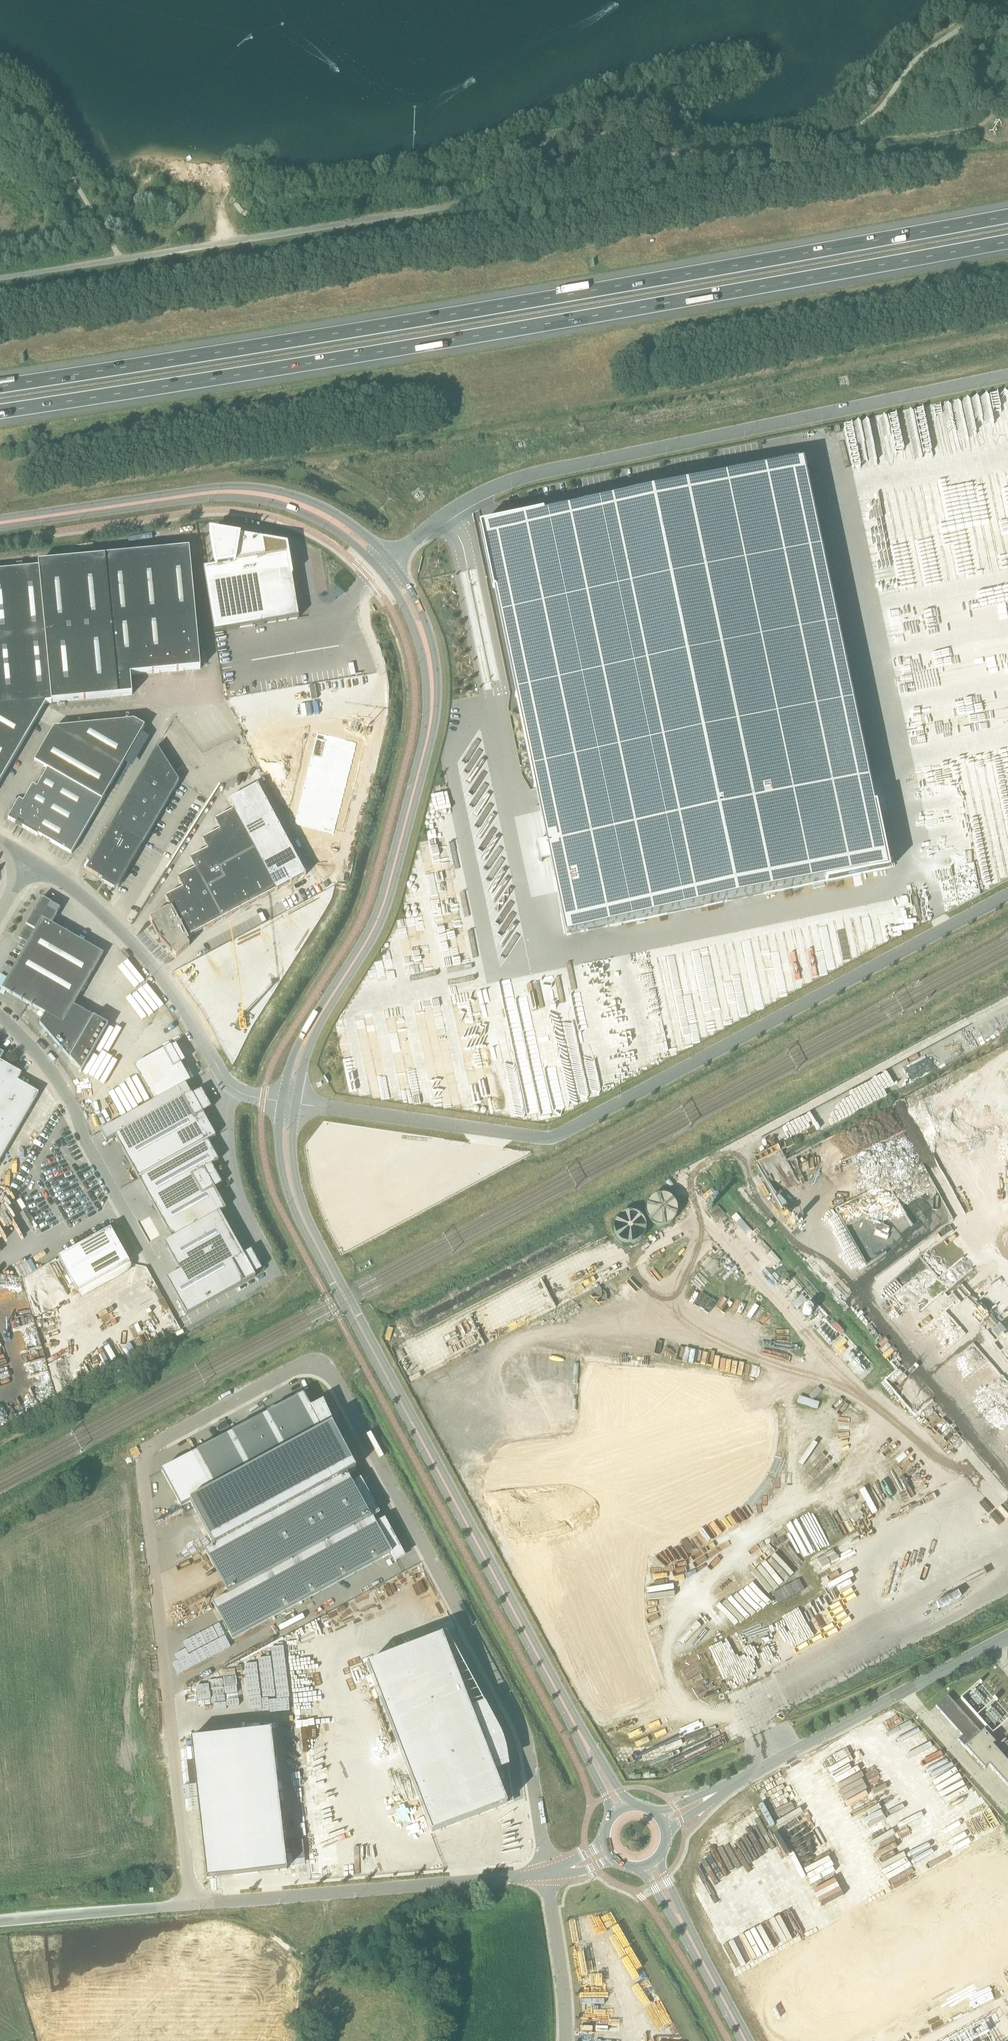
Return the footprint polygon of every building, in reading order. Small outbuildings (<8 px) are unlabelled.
[(913,450),(976,440),(974,426),(964,427),(962,415),(938,419),(937,412),(919,414),(920,420),(917,420),(916,414),(906,416),(866,422),(868,430),(894,426),(897,452),(913,449),(913,450)] [(802,462),(482,529),(517,696),(515,696),(534,788),(536,787),(548,843),(536,845),(540,863),(551,861),(567,935),(886,869),(802,462)] [(216,567),(204,569),(214,632),(299,618),(288,554),(287,546),(251,540),(210,533),(214,555),(216,566),(216,567)] [(46,704),(52,703),(52,702),(133,695),(131,675),(201,668),(189,549),(39,563),(39,567),(0,571),(0,783),(46,704)] [(308,709),(307,695),(292,696),(293,704),(300,703),(300,710),(308,709)] [(275,699),(273,711),(282,712),(284,700),(275,699)] [(24,802),(19,800),(8,819),(23,827),(23,828),(38,836),(39,835),(72,854),(145,727),(135,721),(54,729),(35,762),(48,770),(37,788),(33,786),(24,802)] [(318,733),(261,763),(309,854),(313,855),(315,856),(320,856),(324,855),(328,852),(330,848),(331,846),(334,835),(357,743),(318,733)] [(179,782),(157,747),(86,870),(105,881),(104,883),(115,889),(141,843),(143,844),(179,782)] [(355,756),(353,765),(364,768),(366,758),(355,756)] [(277,891),(306,876),(258,786),(229,801),(228,801),(234,811),(233,812),(216,821),(215,821),(220,831),(204,840),(203,840),(208,850),(191,859),(190,860),(196,870),(179,879),(178,879),(183,889),(166,898),(171,909),(169,910),(169,909),(150,919),(153,926),(157,933),(158,932),(161,937),(159,938),(160,939),(161,939),(161,941),(163,942),(164,941),(167,945),(166,946),(172,952),(176,958),(190,946),(187,942),(188,941),(189,941),(188,939),(277,891)] [(28,943),(2,989),(46,1014),(40,1023),(73,1054),(82,1073),(109,1026),(94,1017),(74,1006),(104,954),(52,924),(58,914),(56,912),(59,907),(52,903),(51,903),(42,898),(19,938),(28,943)] [(781,948),(781,963),(797,964),(798,948),(781,948)] [(134,967),(130,969),(135,977),(139,974),(134,967)] [(134,981),(130,985),(134,989),(124,1000),(144,1017),(152,1008),(147,1004),(153,997),(134,981)] [(647,997),(661,993),(658,985),(644,989),(647,997)] [(629,1003),(642,998),(640,991),(632,993),(634,998),(628,1000),(629,1003)] [(86,999),(84,1005),(90,1007),(93,1001),(86,999)] [(416,1037),(430,1045),(436,1034),(411,1020),(410,1022),(375,1003),(371,1010),(379,1015),(377,1018),(385,1022),(383,1026),(397,1034),(400,1029),(406,1032),(403,1038),(413,1043),(416,1037)] [(611,1020),(626,1016),(624,1009),(609,1013),(611,1020)] [(537,1020),(527,1021),(527,1029),(537,1028),(537,1020)] [(373,1054),(381,1039),(360,1028),(352,1043),(373,1054)] [(105,1032),(105,1057),(100,1058),(100,1061),(112,1061),(111,1032),(105,1032)] [(487,1045),(505,1038),(503,1032),(485,1039),(487,1045)] [(396,1054),(400,1043),(388,1039),(384,1050),(396,1054)] [(171,1046),(134,1067),(154,1102),(186,1085),(191,1082),(190,1080),(191,1080),(190,1079),(181,1064),(186,1061),(185,1060),(184,1061),(176,1046),(177,1046),(176,1045),(175,1045),(175,1046),(173,1047),(172,1047),(171,1046)] [(53,1113),(34,1102),(39,1093),(18,1081),(22,1074),(0,1061),(5,1053),(0,1051),(0,1203),(53,1113)] [(445,1051),(423,1052),(423,1058),(415,1058),(415,1064),(446,1062),(445,1051)] [(403,1064),(404,1056),(393,1056),(392,1064),(403,1064)] [(417,1083),(421,1096),(428,1094),(424,1080),(417,1083)] [(999,1112),(1007,1107),(1007,1084),(1003,1087),(1001,1085),(997,1087),(994,1081),(985,1086),(999,1112)] [(154,1102),(101,1131),(106,1141),(115,1136),(164,1223),(172,1239),(165,1243),(180,1272),(167,1279),(182,1306),(186,1313),(187,1315),(190,1313),(200,1308),(256,1277),(255,1276),(254,1276),(253,1274),(254,1274),(254,1273),(261,1270),(262,1270),(261,1269),(251,1251),(252,1251),(251,1250),(250,1251),(251,1251),(244,1255),(243,1254),(242,1255),(219,1213),(226,1209),(225,1208),(214,1189),(215,1188),(214,1188),(221,1184),(221,1185),(222,1184),(222,1183),(221,1183),(212,1167),(212,1166),(212,1165),(219,1161),(218,1160),(217,1161),(208,1146),(206,1142),(212,1139),(216,1137),(215,1136),(214,1136),(214,1135),(202,1114),(203,1113),(202,1112),(210,1108),(211,1109),(212,1108),(211,1107),(201,1091),(202,1091),(202,1090),(200,1090),(201,1091),(193,1095),(192,1093),(191,1094),(186,1085),(154,1102)] [(933,1118),(943,1140),(960,1132),(957,1124),(973,1117),(964,1095),(943,1104),(947,1112),(933,1118)] [(921,1151),(907,1121),(882,1132),(899,1167),(913,1160),(911,1156),(921,1151)] [(0,1212),(0,1250),(27,1266),(61,1206),(88,1192),(70,1160),(72,1159),(58,1134),(47,1140),(47,1141),(39,1146),(0,1212)] [(870,1178),(852,1193),(898,1247),(909,1238),(901,1229),(914,1218),(913,1216),(920,1210),(913,1202),(900,1213),(870,1178)] [(117,1238),(116,1236),(115,1236),(111,1229),(59,1258),(78,1293),(130,1264),(116,1238),(117,1238)] [(526,1251),(528,1256),(538,1252),(535,1247),(526,1251)] [(640,1270),(645,1263),(638,1259),(634,1266),(640,1270)] [(931,1268),(935,1278),(942,1275),(939,1265),(931,1268)] [(566,1269),(557,1276),(560,1280),(569,1274),(566,1269)] [(804,1312),(813,1304),(799,1289),(791,1297),(804,1312)] [(667,1302),(678,1311),(683,1305),(672,1296),(667,1302)] [(722,1304),(718,1309),(724,1314),(728,1310),(722,1304)] [(815,1308),(806,1316),(811,1321),(820,1312),(815,1308)] [(753,1332),(758,1328),(749,1316),(744,1320),(753,1332)] [(994,1321),(1001,1328),(1006,1323),(999,1316),(994,1321)] [(422,1329),(422,1320),(410,1320),(409,1329),(422,1329)] [(424,1321),(425,1330),(436,1330),(436,1321),(424,1321)] [(983,1340),(988,1346),(995,1341),(990,1334),(983,1340)] [(580,1335),(578,1351),(582,1351),(581,1359),(588,1359),(589,1349),(583,1349),(585,1335),(580,1335)] [(792,1346),(783,1337),(774,1346),(783,1356),(792,1346)] [(621,1367),(622,1354),(611,1354),(610,1366),(621,1367)] [(664,1357),(665,1371),(673,1371),(673,1357),(664,1357)] [(351,1390),(362,1411),(368,1408),(356,1387),(351,1390)] [(920,1404),(924,1401),(916,1391),(912,1394),(920,1404)] [(304,1394),(162,1471),(182,1507),(190,1502),(214,1546),(205,1550),(229,1595),(213,1603),(233,1639),(391,1554),(396,1562),(397,1562),(396,1561),(405,1557),(385,1519),(376,1524),(372,1517),(379,1514),(361,1479),(352,1484),(347,1474),(356,1470),(323,1409),(314,1414),(304,1394)] [(991,1503),(986,1505),(991,1514),(995,1512),(991,1503)] [(440,1547),(446,1559),(440,1562),(442,1567),(453,1561),(445,1544),(440,1547)] [(418,1561),(406,1568),(408,1572),(421,1565),(418,1561)] [(442,1636),(367,1665),(432,1834),(507,1805),(493,1769),(507,1764),(506,1755),(503,1746),(501,1737),(497,1729),(493,1721),(489,1713),(484,1705),(471,1710),(442,1636)] [(936,1706),(962,1736),(958,1740),(984,1770),(989,1766),(1007,1787),(1007,1763),(993,1746),(995,1743),(984,1730),(981,1733),(948,1695),(936,1706)] [(191,1739),(207,1879),(287,1870),(271,1730),(191,1739)] [(304,1868),(302,1849),(290,1851),(292,1869),(304,1868)] [(948,2040),(991,2040),(981,2023),(948,2040)]
